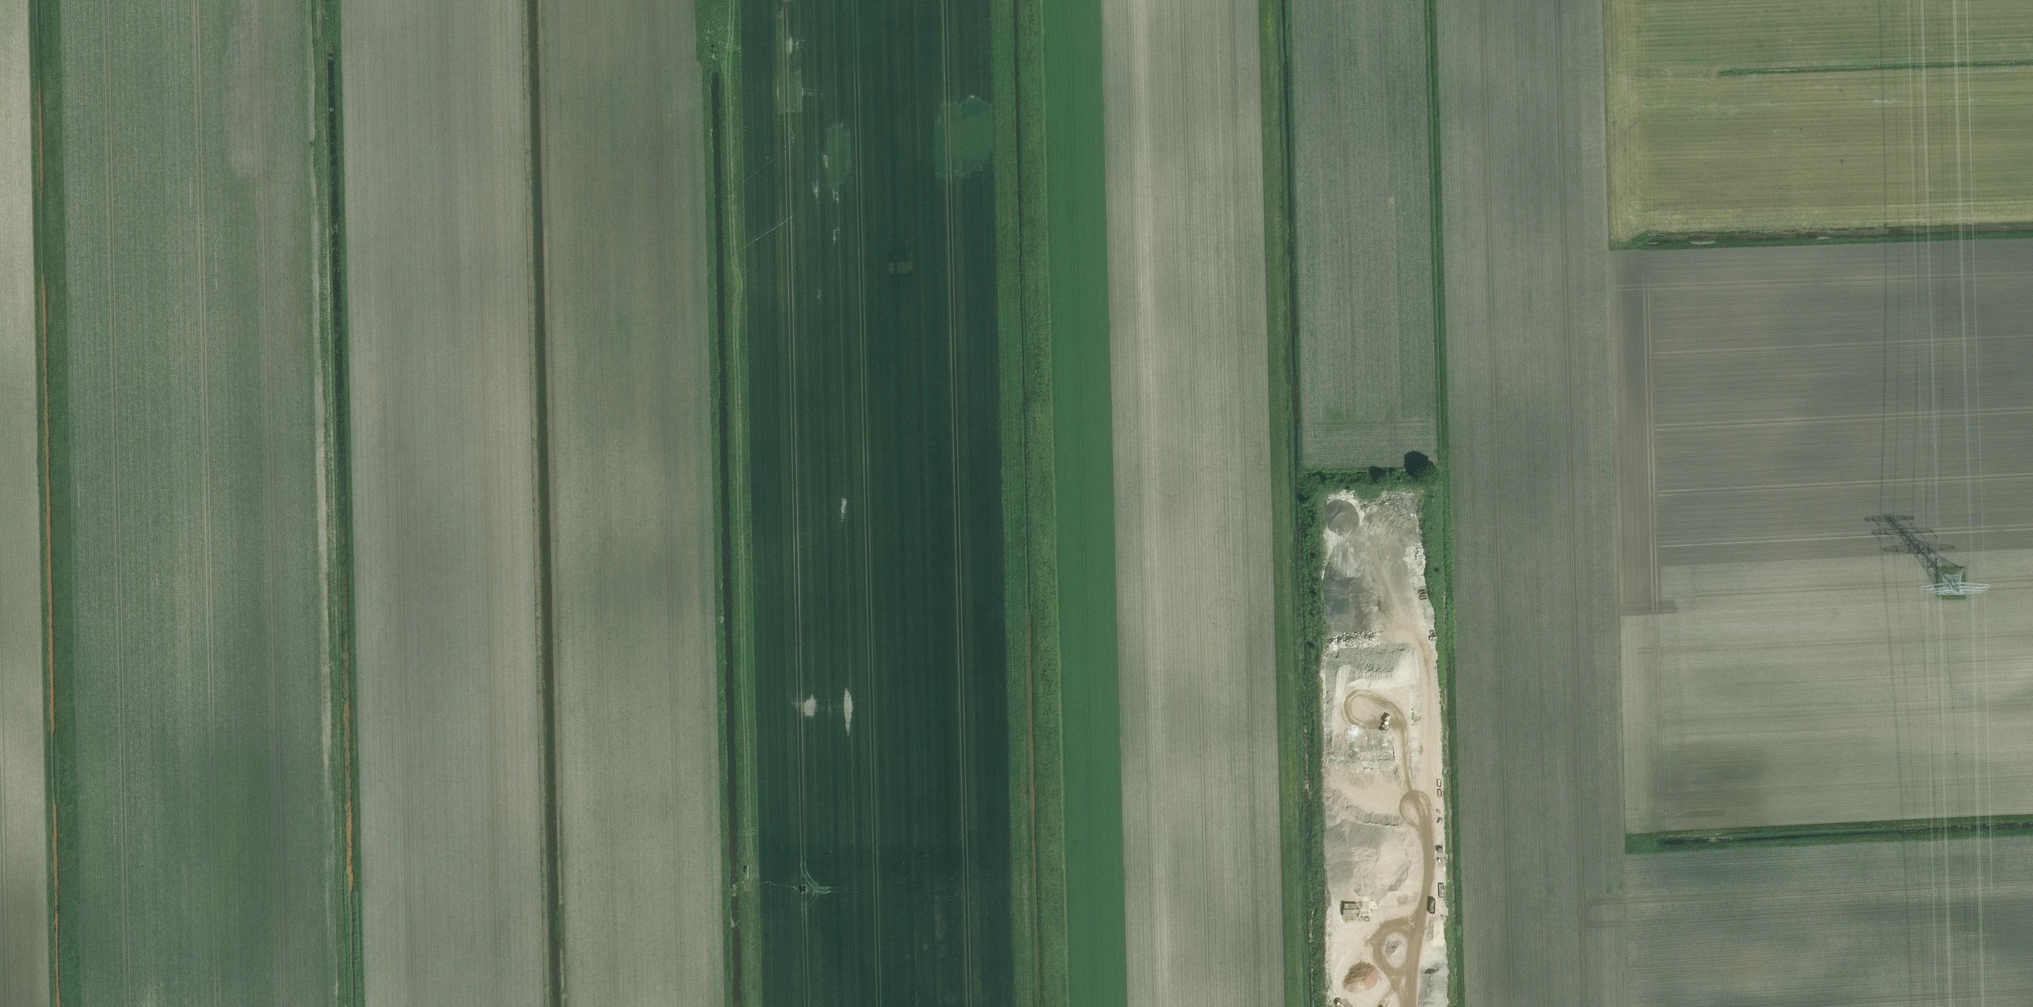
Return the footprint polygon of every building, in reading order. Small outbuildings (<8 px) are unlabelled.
[(1361,908),(1344,908),(1344,917),(1361,916),(1361,908)]
